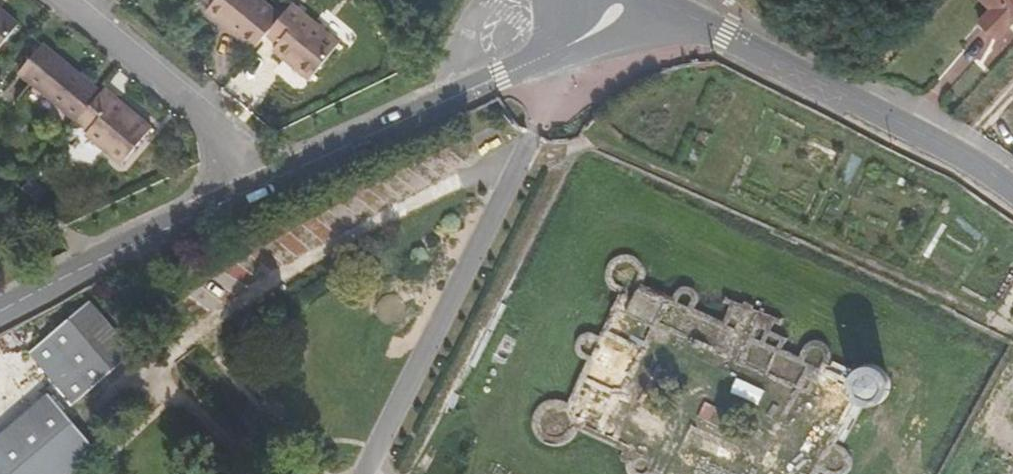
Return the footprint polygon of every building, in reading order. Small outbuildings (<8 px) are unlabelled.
[(254,51),(267,35),(282,17),(261,0),(217,0),(207,11),(254,51)] [(954,15),(964,24),(953,36),(973,54),(1009,12),(996,0),(968,0),(954,15)] [(340,42),(293,4),(282,17),(267,35),(278,45),(273,51),(309,80),(340,42)] [(0,8),(0,47),(19,24),(0,8)] [(20,73),(79,122),(103,92),(43,45),(20,73)] [(153,127),(106,88),(103,92),(79,122),(89,131),(86,135),(121,164),(153,127)] [(857,399),(857,396),(858,391),(860,388),(821,370),(822,369),(826,367),(828,364),(830,361),(830,358),(830,354),(828,350),(826,348),(823,345),(820,344),(816,344),(813,344),(809,346),(807,348),(805,351),(803,355),(803,358),(804,362),(782,351),(788,341),(774,334),(777,327),(782,329),(784,326),(766,316),(768,313),(764,311),(761,316),(755,313),(757,310),(747,304),(745,309),(726,299),(723,306),(734,311),(726,325),(697,312),(699,311),(701,309),(703,305),(703,302),(703,298),(702,295),(699,292),(696,290),(693,288),(689,288),(686,288),(682,290),(680,292),(678,296),(677,299),(676,302),(646,288),(647,285),(648,279),(648,273),(645,267),(642,262),(637,258),(631,256),(625,255),(619,256),(613,259),(608,263),(605,268),(603,274),(603,280),(604,286),(607,292),(612,296),(617,299),(620,300),(598,341),(596,338),(593,336),(590,335),(586,334),(583,335),(579,337),(577,339),(575,342),(573,346),(573,349),(574,353),(576,356),(579,359),(582,360),(585,361),(588,361),(566,403),(560,401),(554,400),(548,401),(543,404),(538,408),(535,413),(533,419),(532,425),(534,431),(537,437),(541,441),(547,444),(553,445),(559,445),(565,443),(570,440),(574,435),(576,432),(622,453),(623,458),(624,463),(626,466),(630,471),(630,473),(635,473),(635,469),(630,464),(629,461),(628,456),(626,450),(573,425),(570,433),(567,436),(563,439),(558,440),(553,440),(549,439),(544,437),(541,433),(539,429),(537,425),(538,420),(539,415),(542,411),(545,408),(550,406),(554,405),(559,406),(568,409),(596,356),(586,356),(584,356),(582,355),(580,353),(579,351),(578,349),(578,347),(579,344),(580,342),(582,341),(584,340),(586,340),(589,340),(591,341),(593,342),(599,351),(628,297),(619,294),(615,292),(611,289),(609,285),(608,280),(608,275),(610,270),(612,266),(616,263),(620,261),(625,260),(630,261),(634,263),(638,266),(641,269),(643,274),(643,279),(642,283),(639,291),(681,310),(681,300),(682,298),(683,296),(685,294),(687,293),(690,293),(692,293),(694,294),(696,295),(697,297),(698,299),(698,302),(698,304),(697,306),(695,308),(687,313),(728,332),(739,312),(728,306),(730,303),(748,313),(749,311),(750,312),(749,315),(763,323),(764,321),(773,325),(767,336),(781,343),(775,354),(808,369),(808,358),(808,356),(809,353),(810,351),(812,350),(814,349),(816,349),(819,349),(821,350),(823,351),(824,353),(825,355),(825,357),(825,360),(824,362),(822,363),(820,365),(813,371),(857,392),(824,455),(835,453),(838,453),(841,454),(843,456),(845,458),(846,461),(847,464),(846,467),(845,470),(843,472),(840,473),(839,473),(848,473),(849,472),(851,469),(852,464),(851,460),(850,456),(847,452),(844,450),(840,448),(835,448),(834,448),(857,403),(857,399)] [(90,301),(30,355),(73,405),(74,407),(134,353),(90,301)] [(860,388),(858,391),(857,396),(857,399),(857,403),(859,409),(862,414),(866,418),(872,421),(878,422),(884,422),(889,420),(894,417),(898,412),(901,407),(902,401),(902,395),(900,389),(896,384),(892,380),(886,378),(880,377),(874,377),(869,380),(864,383),(860,388)] [(50,397),(0,442),(0,473),(77,473),(100,453),(50,397)] [(656,473),(655,470),(655,469),(666,473),(678,473),(645,459),(650,472),(651,473),(650,473),(656,473)] [(822,471),(823,473),(824,473),(833,473),(832,473),(829,472),(827,470),(821,460),(814,473),(820,473),(822,471)]
